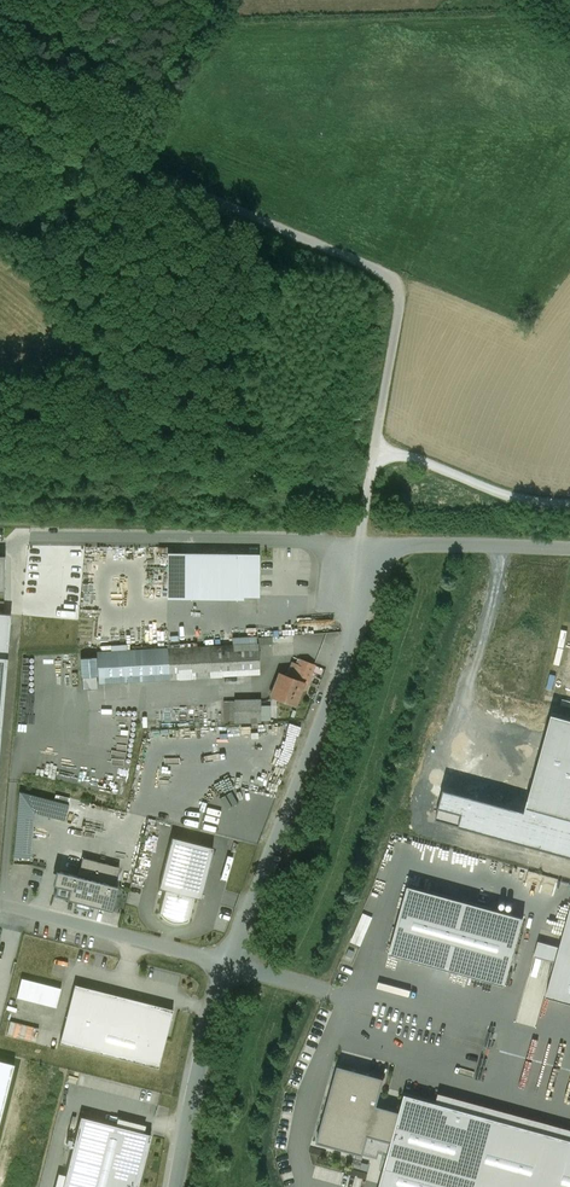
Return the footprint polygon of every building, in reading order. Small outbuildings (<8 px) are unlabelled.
[(242,556),(170,555),(169,591),(241,592),(242,556)] [(258,555),(242,555),(242,556),(241,592),(241,594),(258,595),(258,555)] [(6,657),(10,614),(0,613),(0,657),(6,657)] [(233,646),(96,653),(98,682),(259,674),(258,645),(257,645),(256,637),(232,638),(233,646)] [(95,658),(81,659),(82,677),(96,676),(95,658)] [(298,664),(292,662),(286,676),(307,684),(314,665),(300,660),(298,664)] [(279,673),(270,695),(294,705),(302,686),(305,688),(307,684),(286,676),(279,673)] [(260,705),(260,699),(234,699),(234,701),(235,721),(235,722),(260,722),(260,721),(260,705)] [(180,700),(148,702),(148,711),(180,710),(180,700)] [(224,721),(235,721),(234,701),(223,701),(224,721)] [(260,705),(260,721),(270,721),(270,705),(260,705)] [(189,721),(217,721),(217,706),(188,706),(189,721)] [(552,715),(525,812),(443,790),(435,818),(569,856),(569,720),(552,715)] [(31,858),(35,814),(65,821),(69,804),(19,792),(14,857),(31,858)] [(172,837),(159,888),(165,889),(194,897),(200,898),(213,848),(172,837)] [(119,867),(84,858),(79,876),(56,870),(53,884),(57,886),(54,895),(112,910),(118,884),(115,883),(119,867)] [(389,953),(505,984),(523,917),(408,885),(389,953)] [(194,897),(165,889),(159,912),(160,914),(162,916),(163,918),(166,919),(167,920),(169,921),(171,922),(174,923),(177,923),(180,923),(182,923),(185,922),(186,921),(188,920),(194,897)] [(546,995),(569,1002),(569,910),(546,995)] [(55,1007),(60,988),(21,978),(17,997),(55,1007)] [(172,1009),(74,984),(60,1043),(157,1067),(172,1009)] [(39,1028),(10,1021),(7,1035),(35,1042),(39,1028)] [(13,1066),(0,1063),(0,1119),(13,1066)] [(338,1066),(318,1141),(363,1153),(368,1134),(392,1141),(379,1186),(569,1186),(569,1139),(405,1093),(400,1112),(377,1105),(384,1079),(338,1066)] [(81,1116),(63,1186),(136,1186),(150,1134),(81,1116)]
